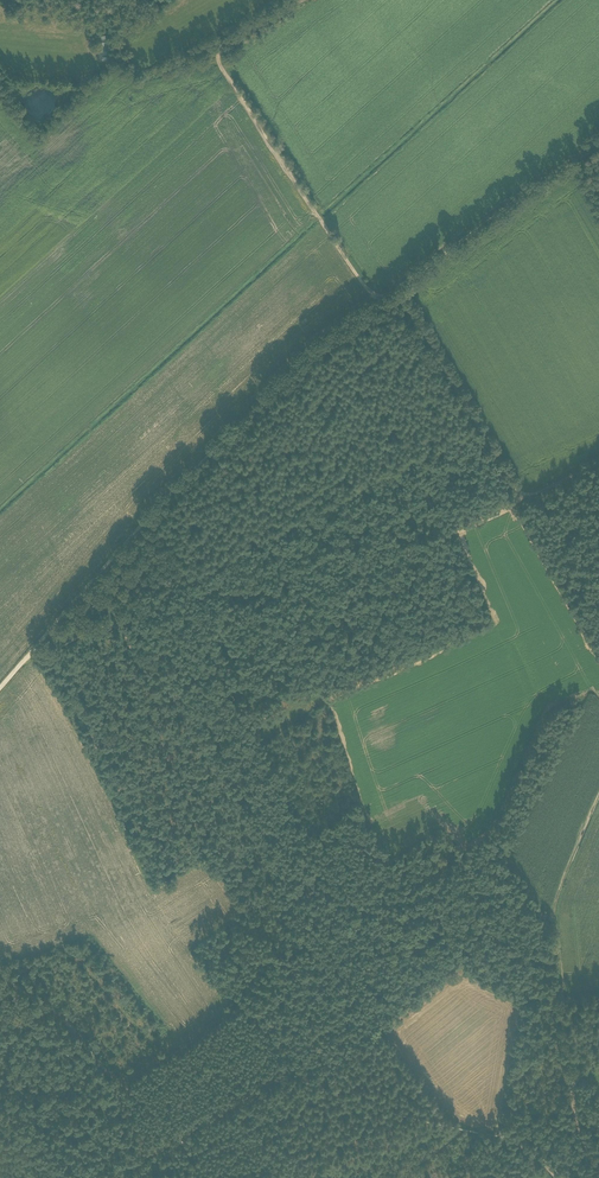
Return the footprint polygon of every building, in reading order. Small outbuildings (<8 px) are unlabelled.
[(97,37),(99,52),(109,51),(108,38),(104,39),(104,36),(97,37)]
